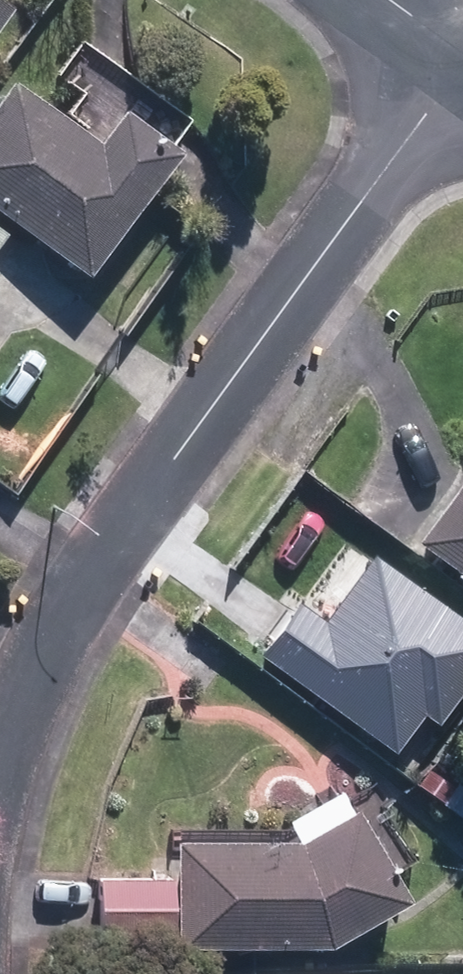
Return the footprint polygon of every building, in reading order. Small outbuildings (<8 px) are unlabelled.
[(13,5),(6,0),(0,0),(0,24),(13,5)] [(179,149),(122,108),(99,141),(15,80),(0,101),(0,210),(89,274),(179,149)] [(417,547),(462,578),(462,479),(417,547)] [(405,546),(357,512),(320,563),(369,597),(405,546)] [(314,576),(295,601),(320,620),(339,596),(314,576)] [(409,656),(397,602),(370,608),(382,662),(409,656)] [(356,808),(303,840),(176,839),(176,944),(331,945),(410,898),(356,808)] [(174,878),(100,878),(100,942),(173,942),(174,878)]
